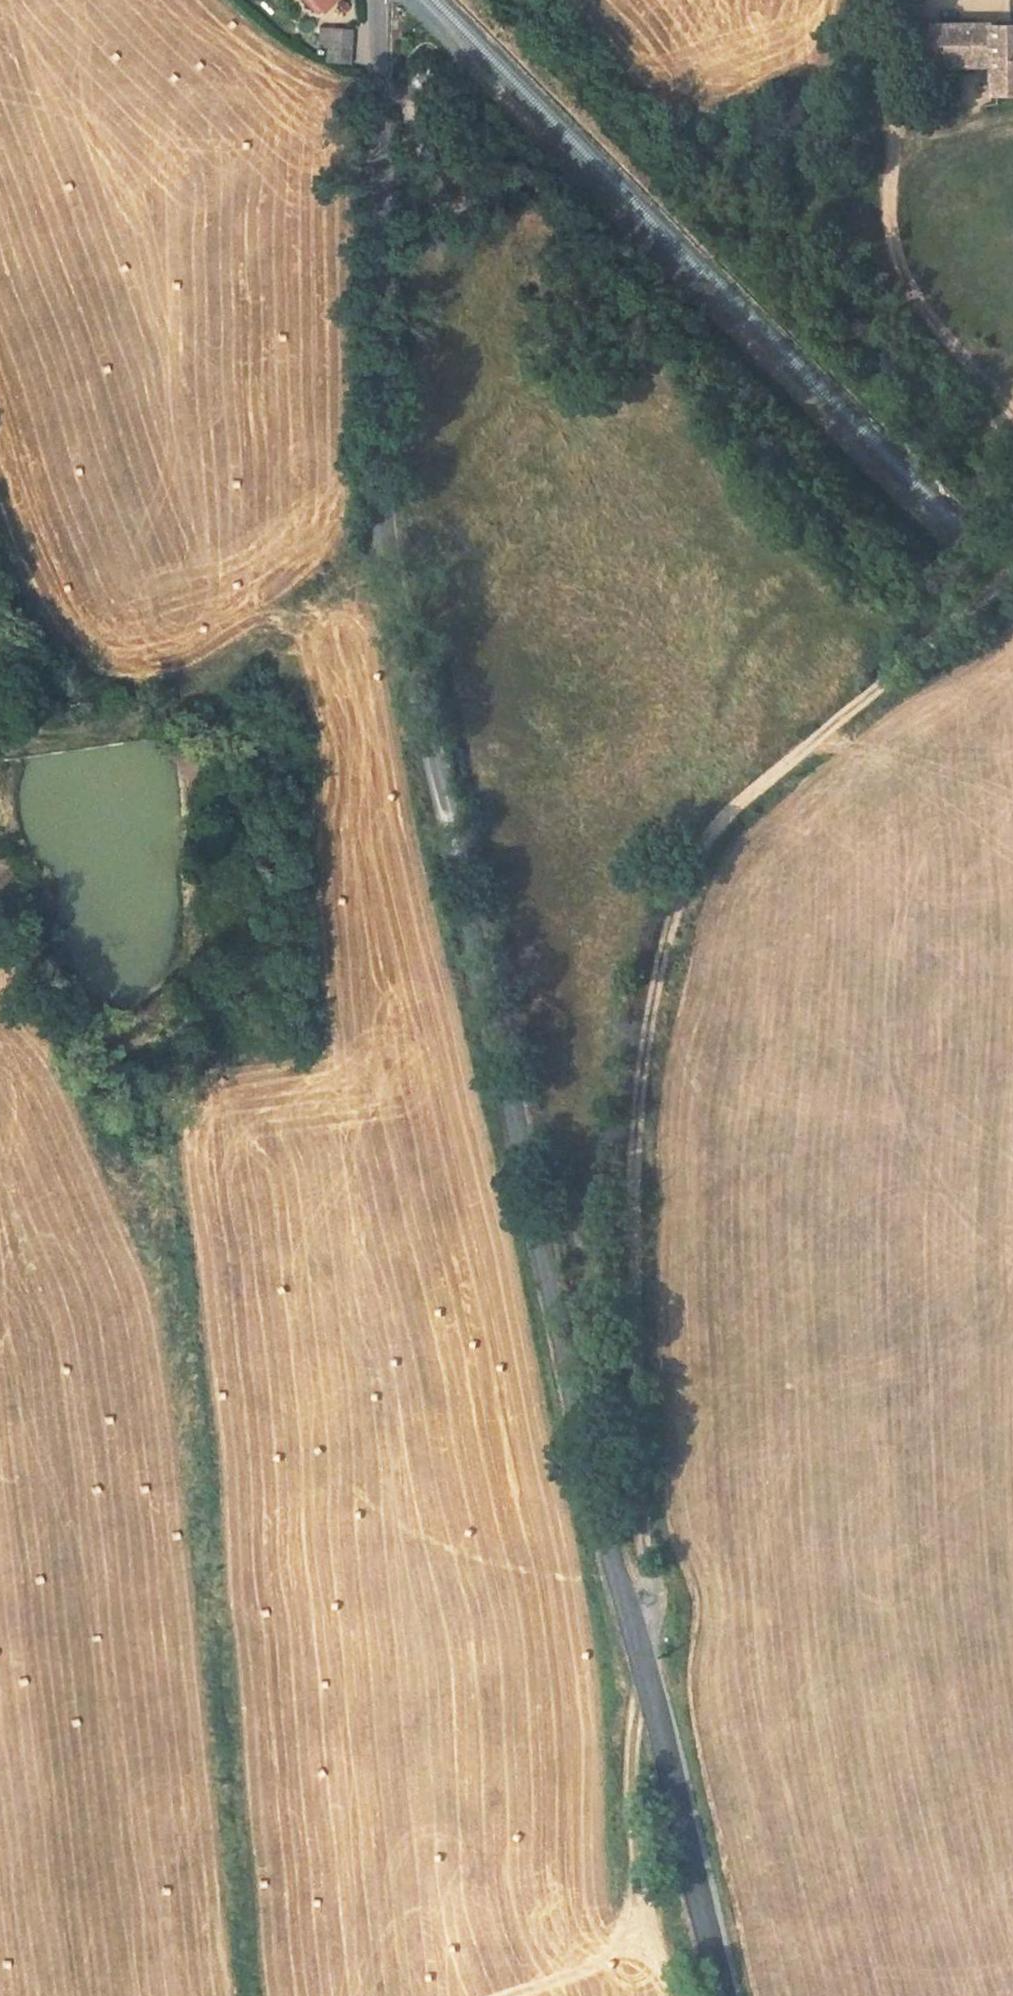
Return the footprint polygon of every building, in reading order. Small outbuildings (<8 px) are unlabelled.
[(321,14),(335,0),(306,0),(321,14)] [(932,21),(928,63),(998,68),(995,96),(1012,97),(1012,27),(932,21)] [(350,63),(352,31),(321,30),(320,43),(329,43),(328,62),(350,63)]
